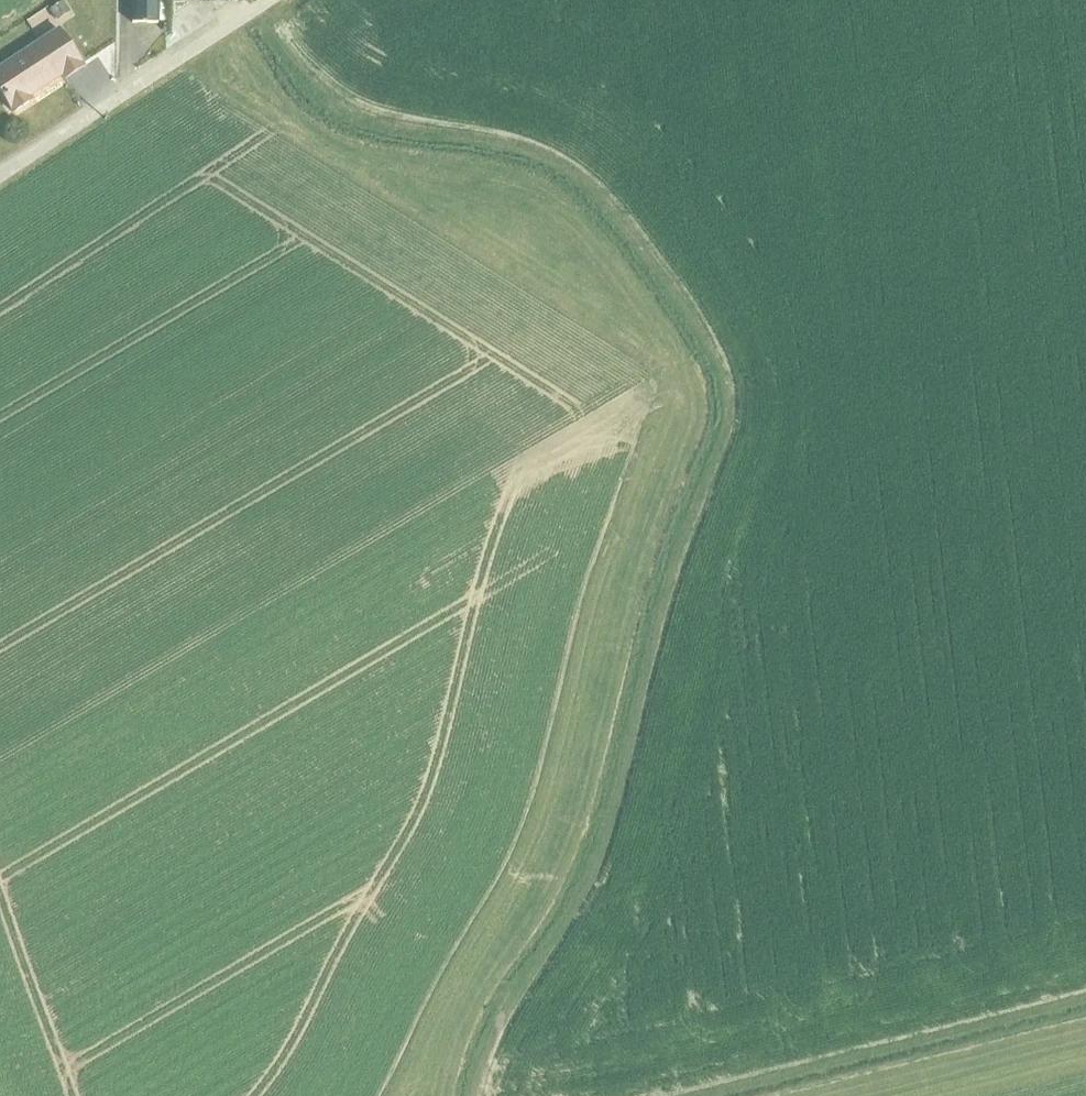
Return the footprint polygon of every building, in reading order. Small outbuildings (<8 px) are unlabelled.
[(132,23),(158,24),(158,23),(166,23),(166,0),(132,0),(132,23)] [(63,1),(49,11),(56,21),(70,11),(63,1)] [(0,67),(0,93),(13,113),(32,101),(30,97),(62,76),(65,79),(83,67),(58,29),(0,67)]
